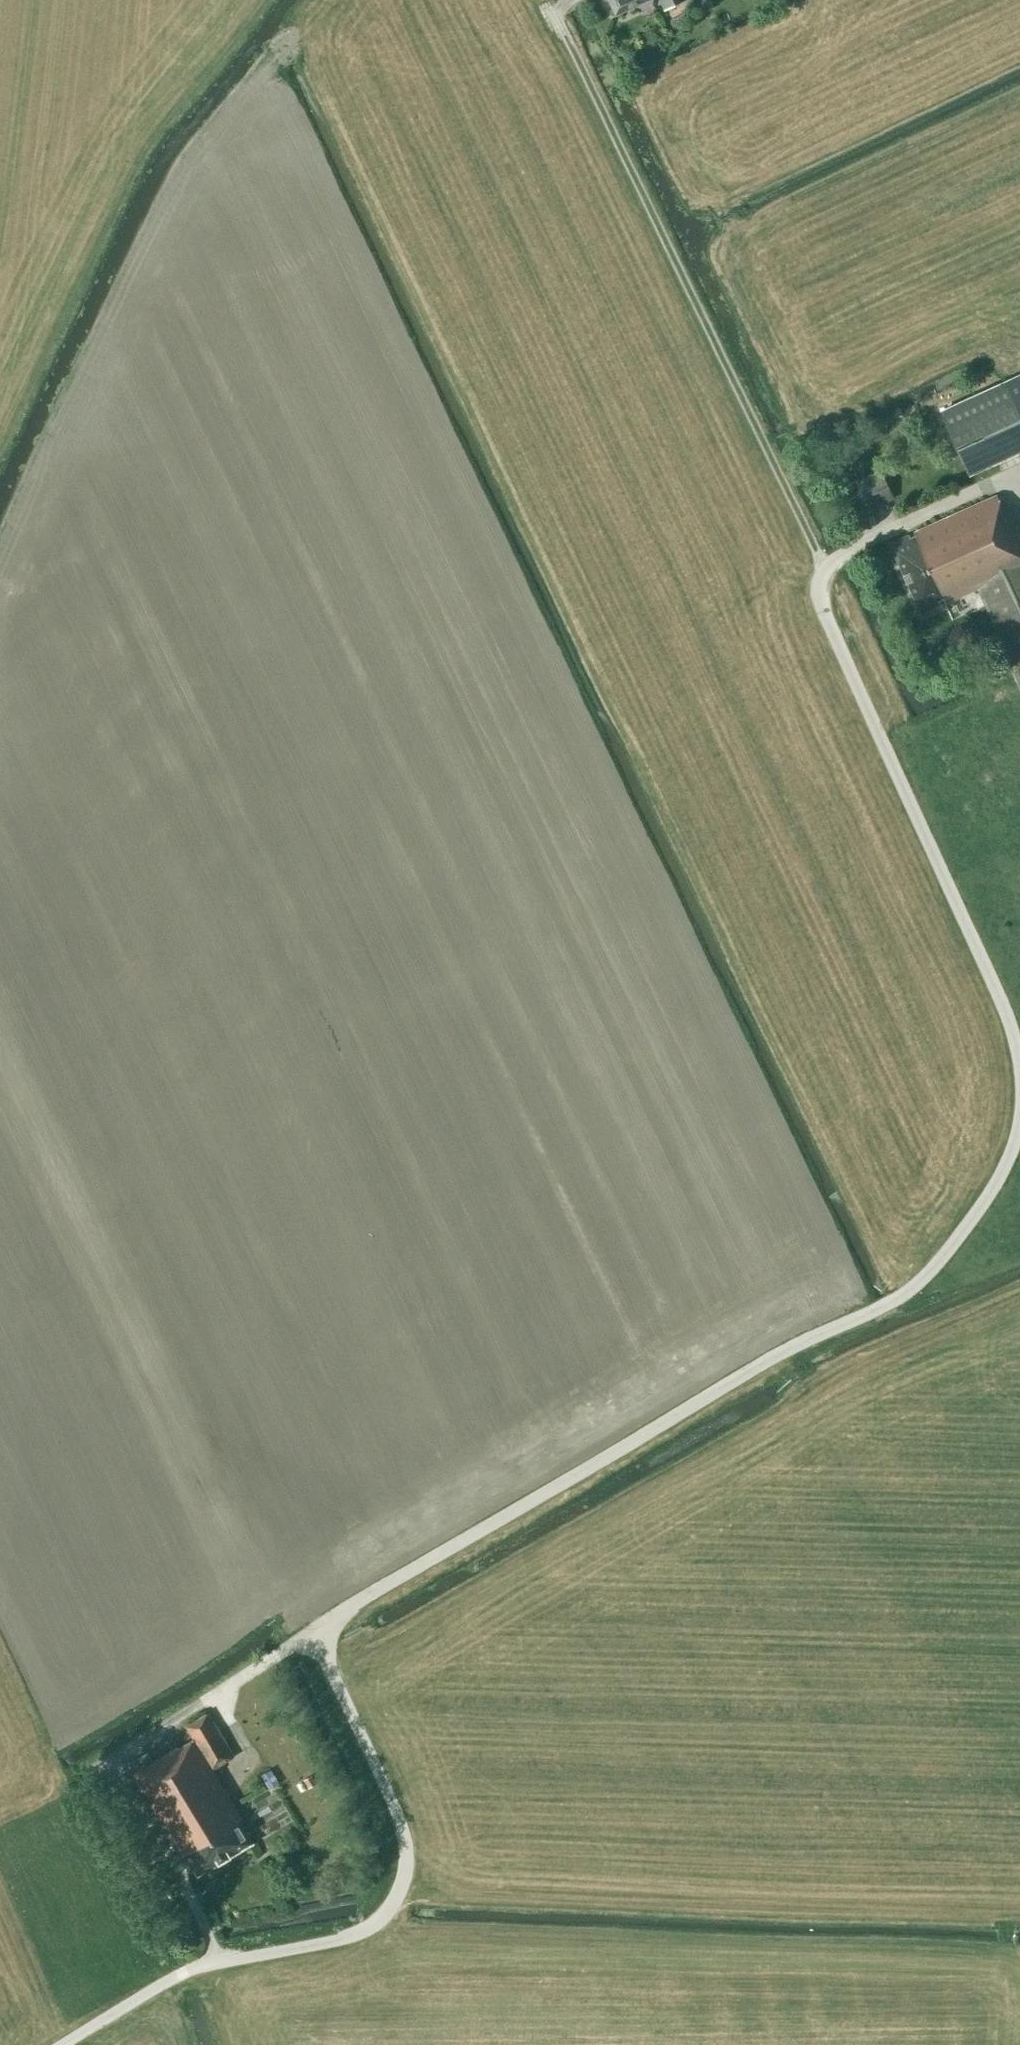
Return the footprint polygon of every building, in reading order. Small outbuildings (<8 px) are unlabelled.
[(649,0),(609,0),(616,15),(649,0)] [(665,10),(685,0),(660,0),(665,10)] [(939,411),(969,476),(1019,453),(1019,416),(1005,381),(939,411)] [(855,481),(867,509),(893,498),(881,469),(855,481)] [(922,614),(940,606),(937,600),(942,597),(945,604),(978,589),(1019,682),(1019,534),(1011,514),(1007,516),(998,497),(891,545),(922,614)] [(213,1769),(234,1757),(215,1725),(209,1714),(187,1727),(194,1739),(178,1749),(177,1748),(153,1762),(148,1753),(132,1762),(137,1771),(133,1774),(192,1873),(196,1871),(198,1876),(253,1843),(240,1821),(243,1819),(213,1769)] [(271,1770),(261,1776),(270,1789),(279,1783),(271,1770)] [(312,1776),(304,1780),(308,1788),(316,1783),(312,1776)] [(256,1832),(282,1828),(277,1798),(262,1800),(264,1811),(253,1812),(256,1832)]
